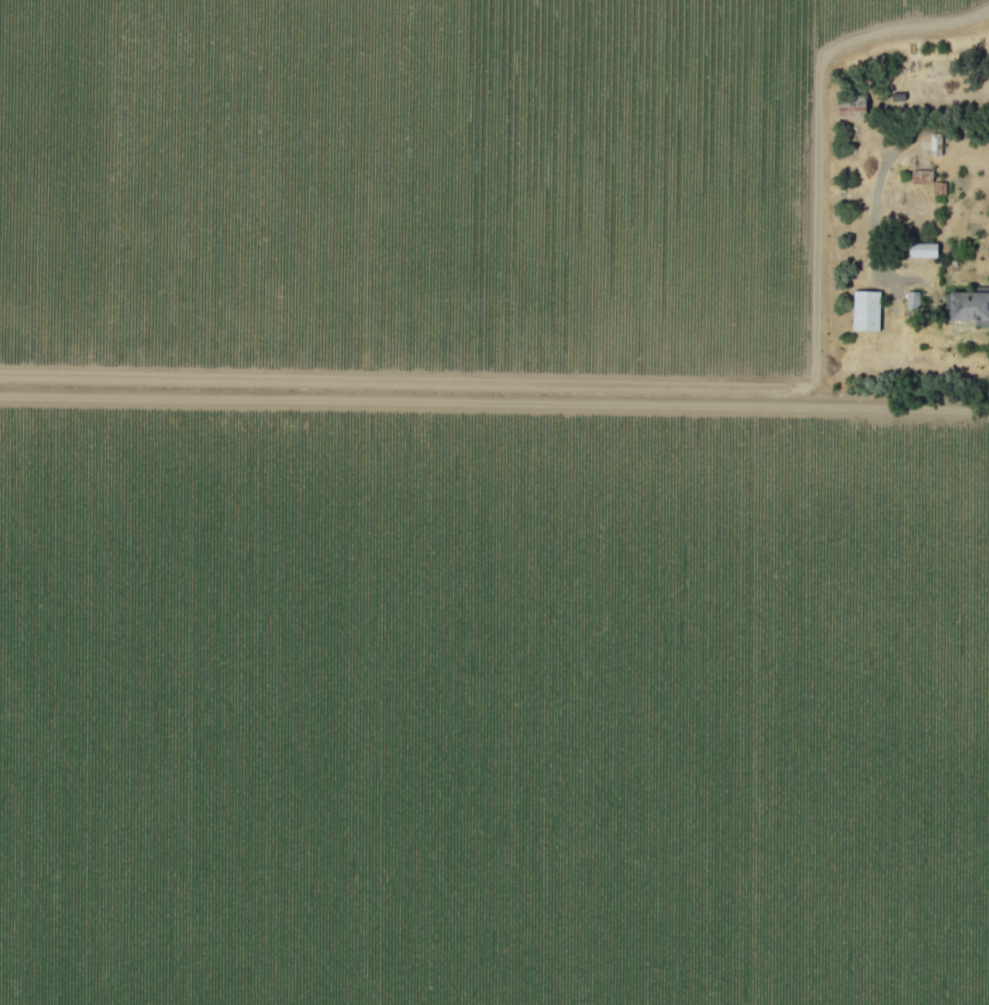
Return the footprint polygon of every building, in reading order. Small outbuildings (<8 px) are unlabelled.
[(865,117),(864,93),(836,94),(836,117),(865,117)] [(931,184),(931,170),(911,170),(910,183),(931,184)] [(936,243),(908,243),(909,258),(936,257),(936,243)] [(946,292),(945,320),(974,321),(974,325),(988,326),(988,287),(975,286),(975,292),(946,292)] [(851,330),(878,331),(879,291),(852,291),(851,330)] [(905,309),(918,309),(918,292),(905,291),(905,309)]
